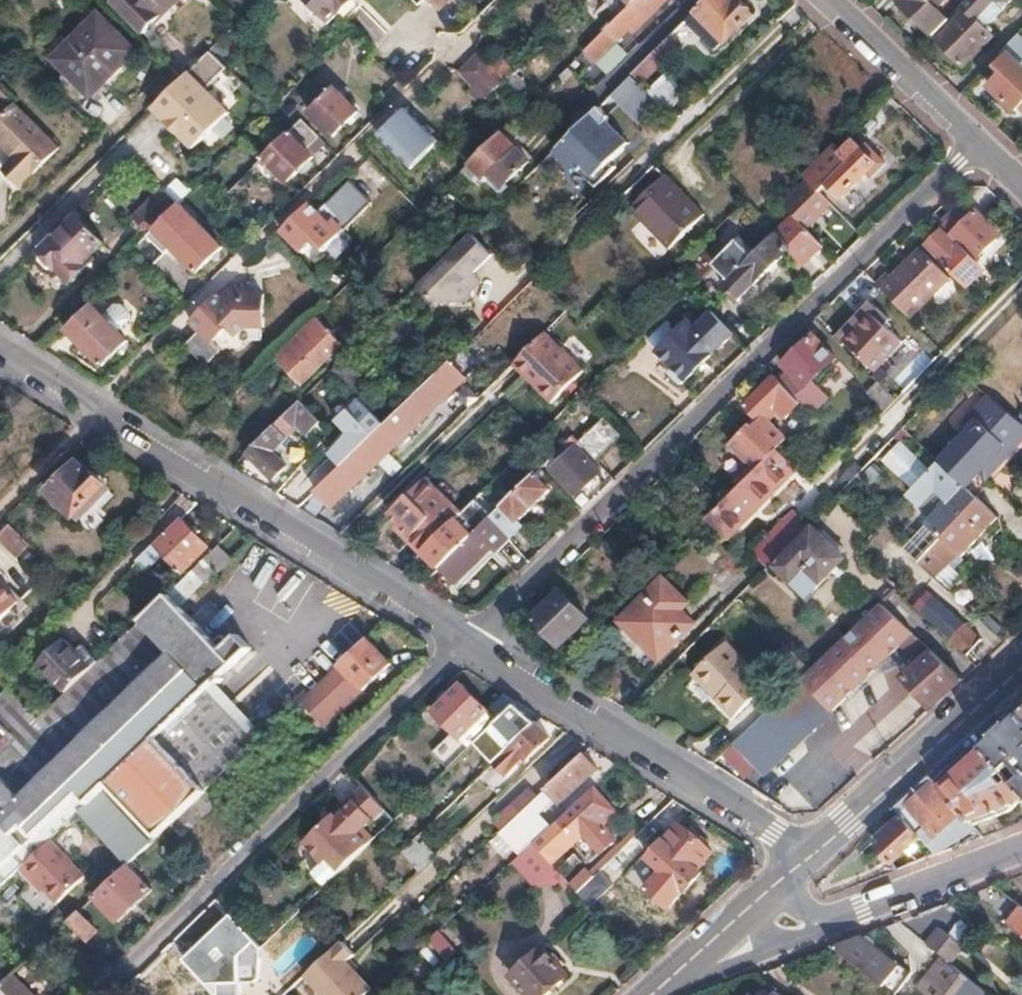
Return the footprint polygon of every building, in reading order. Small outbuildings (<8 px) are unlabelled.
[(113,4),(127,17),(144,0),(116,0),(113,4)] [(178,0),(144,0),(127,17),(152,43),(168,27),(160,18),(178,0)] [(324,17),(341,0),(308,0),(324,17)] [(448,0),(428,0),(438,10),(448,0)] [(663,0),(636,0),(630,6),(585,50),(596,61),(628,28),(632,32),(663,0)] [(732,3),(729,0),(706,0),(684,22),(710,49),(719,40),(722,43),(749,16),(734,1),(732,3)] [(934,35),(950,18),(939,8),(946,0),(898,0),(934,35)] [(937,38),(964,64),(993,35),(985,26),(1011,0),(967,0),(965,2),(955,13),(958,16),(937,38)] [(112,32),(97,17),(53,60),(68,76),(112,32)] [(90,97),(134,53),(112,32),(68,76),(90,97)] [(631,74),(640,84),(680,44),(671,34),(631,74)] [(988,83),(1014,109),(1020,103),(1021,105),(1021,45),(1014,38),(999,52),(1004,57),(996,65),(1000,70),(988,83)] [(461,71),(484,96),(503,77),(494,67),(480,52),(461,71)] [(505,79),(513,72),(502,60),(494,67),(503,77),(505,79)] [(155,180),(178,203),(205,177),(191,162),(208,145),(201,138),(228,111),(189,72),(180,81),(153,107),(190,144),(154,179),(155,180)] [(522,81),(513,72),(505,79),(514,89),(522,81)] [(685,95),(665,75),(648,92),(667,112),(685,95)] [(359,112),(334,86),(308,111),(334,136),(359,112)] [(14,106),(0,120),(0,145),(13,158),(1,169),(19,186),(56,148),(14,106)] [(557,146),(578,167),(585,161),(602,180),(615,167),(610,162),(624,148),(629,143),(608,120),(608,116),(598,106),(557,146)] [(410,167),(436,141),(405,108),(378,135),(410,167)] [(828,183),(843,199),(868,174),(874,180),(887,167),(874,153),(870,155),(858,143),(876,125),(867,115),(845,138),(852,144),(842,153),(850,162),(828,183)] [(301,118),(264,156),(288,180),(312,156),(307,151),(320,138),(301,118)] [(500,187),(528,159),(500,133),(470,162),(486,178),(489,175),(500,187)] [(596,186),(602,180),(585,161),(578,167),(590,180),(596,186)] [(664,245),(698,212),(653,165),(619,197),(664,245)] [(178,203),(155,180),(126,208),(150,231),(178,203)] [(831,202),(811,181),(784,207),(793,216),(804,228),(831,202)] [(150,231),(147,234),(163,250),(166,253),(171,247),(196,222),(178,203),(150,231)] [(332,221),(328,225),(308,204),(280,231),(311,261),(342,231),(332,221)] [(942,264),(967,288),(983,272),(974,262),(1001,235),(976,210),(971,214),(962,205),(938,227),(943,231),(929,244),(945,261),(942,264)] [(667,248),(701,215),(698,212),(664,245),(667,248)] [(96,260),(109,247),(78,216),(57,236),(53,233),(40,246),(44,250),(42,251),(46,256),(44,257),(44,267),(53,276),(60,276),(63,274),(72,284),(75,281),(79,286),(100,265),(96,260)] [(804,228),(793,216),(773,235),(787,250),(790,253),(797,267),(820,244),(804,228)] [(221,247),(196,222),(171,247),(196,272),(221,247)] [(469,273),(489,253),(468,232),(414,287),(430,303),(464,304),(469,300),(467,291),(477,281),(469,273)] [(133,248),(149,264),(163,250),(147,234),(133,248)] [(736,300),(787,250),(773,235),(756,252),(739,235),(712,263),(728,279),(721,286),(736,300)] [(876,283),(908,315),(947,277),(919,248),(890,276),(887,272),(876,283)] [(229,287),(220,296),(230,308),(245,294),(229,287)] [(220,296),(217,293),(190,320),(198,329),(183,344),(204,365),(220,350),(210,341),(225,326),(234,335),(243,327),(262,328),(263,295),(245,294),(230,308),(220,296)] [(380,300),(373,293),(361,303),(368,311),(380,300)] [(102,364),(126,339),(91,305),(66,329),(102,364)] [(845,342),(874,370),(898,346),(885,332),(890,328),(878,315),(873,319),(871,317),(845,342)] [(342,343),(318,318),(276,360),(300,384),(342,343)] [(716,349),(688,321),(662,347),(657,352),(685,380),(716,349)] [(583,367),(546,328),(513,361),(551,400),(583,367)] [(836,358),(813,333),(783,364),(789,369),(777,380),(795,399),(806,388),(836,358)] [(341,463),(312,490),(328,506),(331,503),(346,519),(363,502),(349,488),(360,477),(357,474),(372,460),(375,463),(465,377),(458,369),(467,359),(458,350),(382,424),(341,463)] [(358,398),(367,389),(340,359),(331,369),(358,398)] [(768,421),(777,412),(784,419),(800,404),(795,399),(777,380),(774,377),(744,407),(759,423),(753,428),(749,424),(730,443),(755,470),(776,449),(786,439),(768,421)] [(886,409),(896,398),(878,380),(868,390),(886,409)] [(448,405),(459,416),(478,397),(466,386),(448,405)] [(985,390),(966,408),(975,417),(935,457),(938,465),(963,490),(979,473),(984,478),(1021,440),(1021,427),(985,390)] [(1021,423),(1021,408),(1006,394),(998,402),(1021,423)] [(336,420),(340,424),(362,403),(358,398),(336,420)] [(307,434),(320,421),(300,399),(247,452),(272,477),(287,462),(282,456),(285,453),(278,445),(292,431),(289,427),(295,422),(307,434)] [(341,463),(382,424),(362,403),(340,424),(347,431),(328,449),(341,463)] [(591,405),(566,430),(571,436),(597,411),(591,405)] [(572,437),(586,451),(611,425),(597,411),(571,436),(572,437)] [(428,437),(437,429),(427,419),(418,427),(428,437)] [(575,446),(550,470),(575,496),(600,471),(575,446)] [(712,512),(705,519),(724,538),(794,467),(776,449),(755,470),(722,502),(712,512)] [(885,467),(911,492),(912,491),(927,476),(901,450),(885,467)] [(46,490),(74,516),(110,480),(94,464),(92,466),(81,456),(76,461),(46,490)] [(902,549),(918,565),(977,505),(963,490),(938,465),(927,476),(912,491),(911,492),(906,498),(918,510),(936,492),(948,503),(902,549)] [(712,512),(722,502),(687,467),(677,476),(712,512)] [(847,484),(858,473),(851,467),(840,478),(847,484)] [(490,516),(505,533),(550,490),(546,487),(552,481),(539,468),(534,473),(491,515),(490,516)] [(394,526),(420,552),(454,518),(459,513),(433,488),(420,500),(411,490),(388,512),(398,523),(394,526)] [(459,513),(454,518),(461,524),(472,535),(490,516),(491,515),(474,498),(473,499),(459,513)] [(915,568),(930,582),(945,566),(953,558),(955,560),(977,539),(982,544),(997,529),(994,522),(977,505),(918,565),(915,568)] [(805,527),(791,513),(771,533),(785,547),(805,527)] [(505,533),(490,516),(472,535),(437,569),(453,584),(492,547),(497,552),(511,539),(505,533)] [(182,570),(207,545),(180,517),(136,559),(146,569),(163,552),(182,570)] [(437,569),(472,535),(461,524),(454,518),(420,552),(437,569)] [(28,567),(36,559),(23,546),(27,542),(8,523),(0,531),(0,539),(28,567)] [(799,606),(844,560),(810,529),(766,575),(799,606)] [(762,571),(785,547),(771,533),(750,553),(746,557),(762,571)] [(194,567),(208,582),(210,584),(234,561),(217,545),(194,567)] [(492,547),(453,584),(458,590),(497,552),(492,547)] [(930,582),(945,594),(953,586),(959,580),(945,566),(930,582)] [(182,606),(208,582),(194,567),(168,592),(182,606)] [(963,576),(959,580),(953,586),(953,594),(958,594),(962,591),(962,589),(963,587),(965,585),(970,591),(981,588),(982,579),(975,571),(965,578),(963,576)] [(685,604),(659,579),(616,621),(644,649),(680,613),(678,610),(685,604)] [(18,602),(0,583),(0,620),(18,602)] [(587,617),(561,589),(532,619),(557,646),(587,617)] [(206,689),(214,681),(249,648),(237,636),(230,643),(223,636),(217,642),(182,606),(168,592),(119,641),(96,663),(66,693),(39,719),(6,687),(0,692),(0,754),(2,756),(0,758),(0,885),(17,870),(49,840),(78,813),(127,865),(160,834),(170,824),(206,790),(256,743),(206,689)] [(966,658),(982,641),(934,597),(919,614),(951,642),(950,644),(966,658)] [(878,606),(811,669),(791,689),(732,744),(763,776),(900,646),(912,660),(897,674),(930,709),(961,681),(878,606)] [(644,649),(654,659),(690,624),(680,613),(644,649)] [(66,693),(96,663),(68,633),(37,661),(66,693)] [(389,665),(365,640),(338,666),(308,694),(331,718),(361,690),(362,691),(389,665)] [(729,725),(761,694),(718,652),(689,680),(713,705),(711,707),(729,725)] [(779,676),(791,689),(811,669),(798,656),(779,676)] [(256,743),(265,734),(214,681),(206,689),(256,743)] [(452,735),(431,753),(446,771),(471,748),(480,739),(516,704),(518,702),(505,694),(487,712),(459,684),(431,712),(452,735)] [(500,759),(535,725),(516,704),(480,739),(500,759)] [(987,749),(1021,788),(1021,717),(987,749)] [(500,759),(492,766),(503,778),(526,757),(528,758),(548,739),(535,725),(500,759)] [(446,771),(439,778),(449,787),(479,757),(471,748),(446,771)] [(1021,799),(1021,788),(987,749),(942,790),(974,825),(1007,813),(1021,799)] [(562,806),(599,772),(582,754),(545,788),(562,806)] [(938,854),(984,836),(974,825),(942,790),(935,782),(900,814),(902,816),(923,838),(938,854)] [(327,887),(375,840),(365,829),(385,810),(362,786),(304,842),(326,865),(316,874),(327,887)] [(615,811),(609,805),(595,790),(592,787),(563,814),(534,841),(553,861),(582,834),(600,854),(617,839),(602,823),(615,811)] [(529,788),(509,807),(517,815),(537,797),(529,788)] [(206,790),(170,824),(182,836),(218,801),(206,790)] [(880,845),(895,863),(923,838),(902,816),(882,835),(886,840),(880,845)] [(714,859),(675,835),(651,873),(694,900),(706,881),(702,878),(714,859)] [(421,871),(437,853),(418,837),(402,854),(421,871)] [(53,902),(82,876),(49,840),(17,870),(29,883),(33,880),(53,902)] [(540,877),(551,866),(531,844),(519,854),(540,877)] [(127,865),(95,895),(119,919),(150,889),(127,865)] [(585,902),(608,879),(598,869),(574,891),(585,902)] [(251,946),(210,905),(161,955),(201,994),(203,994),(251,946)] [(1021,906),(1009,922),(1021,933),(1021,906)] [(88,941),(97,931),(78,911),(67,921),(88,941)] [(966,948),(941,928),(928,944),(934,949),(953,964),(966,948)] [(833,947),(884,986),(885,984),(899,967),(861,937),(833,947)] [(352,968),(345,961),(352,954),(341,942),(304,975),(323,994),(324,994),(352,968)] [(541,948),(510,976),(528,994),(543,994),(565,974),(541,948)] [(934,949),(928,955),(937,963),(917,988),(925,994),(985,994),(988,992),(953,964),(934,949)] [(899,967),(885,984),(897,994),(913,974),(902,965),(899,967)] [(372,989),(352,968),(324,994),(366,994),(372,989)] [(14,971),(2,982),(0,984),(0,994),(36,994),(14,971)] [(766,985),(758,994),(780,994),(766,985)]
